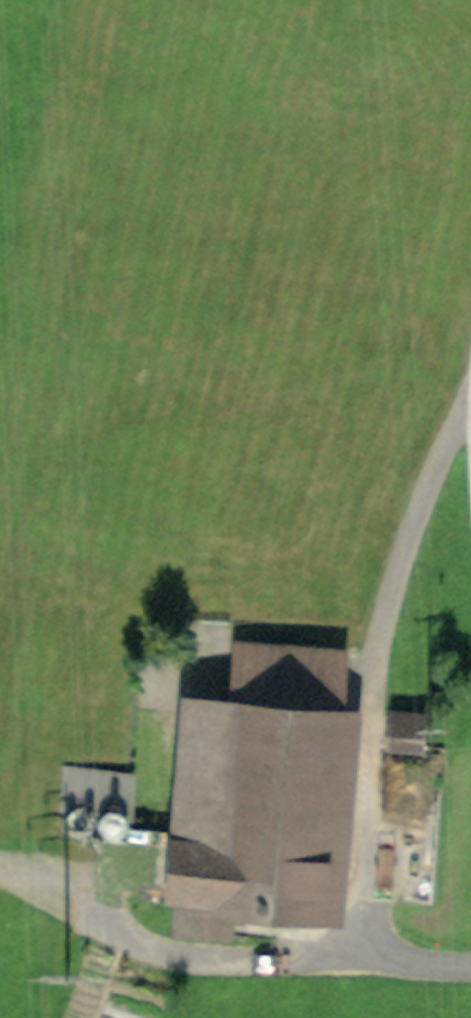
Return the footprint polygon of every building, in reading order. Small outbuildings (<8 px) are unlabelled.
[(362,706),(177,691),(160,908),(344,923),(362,706)]
